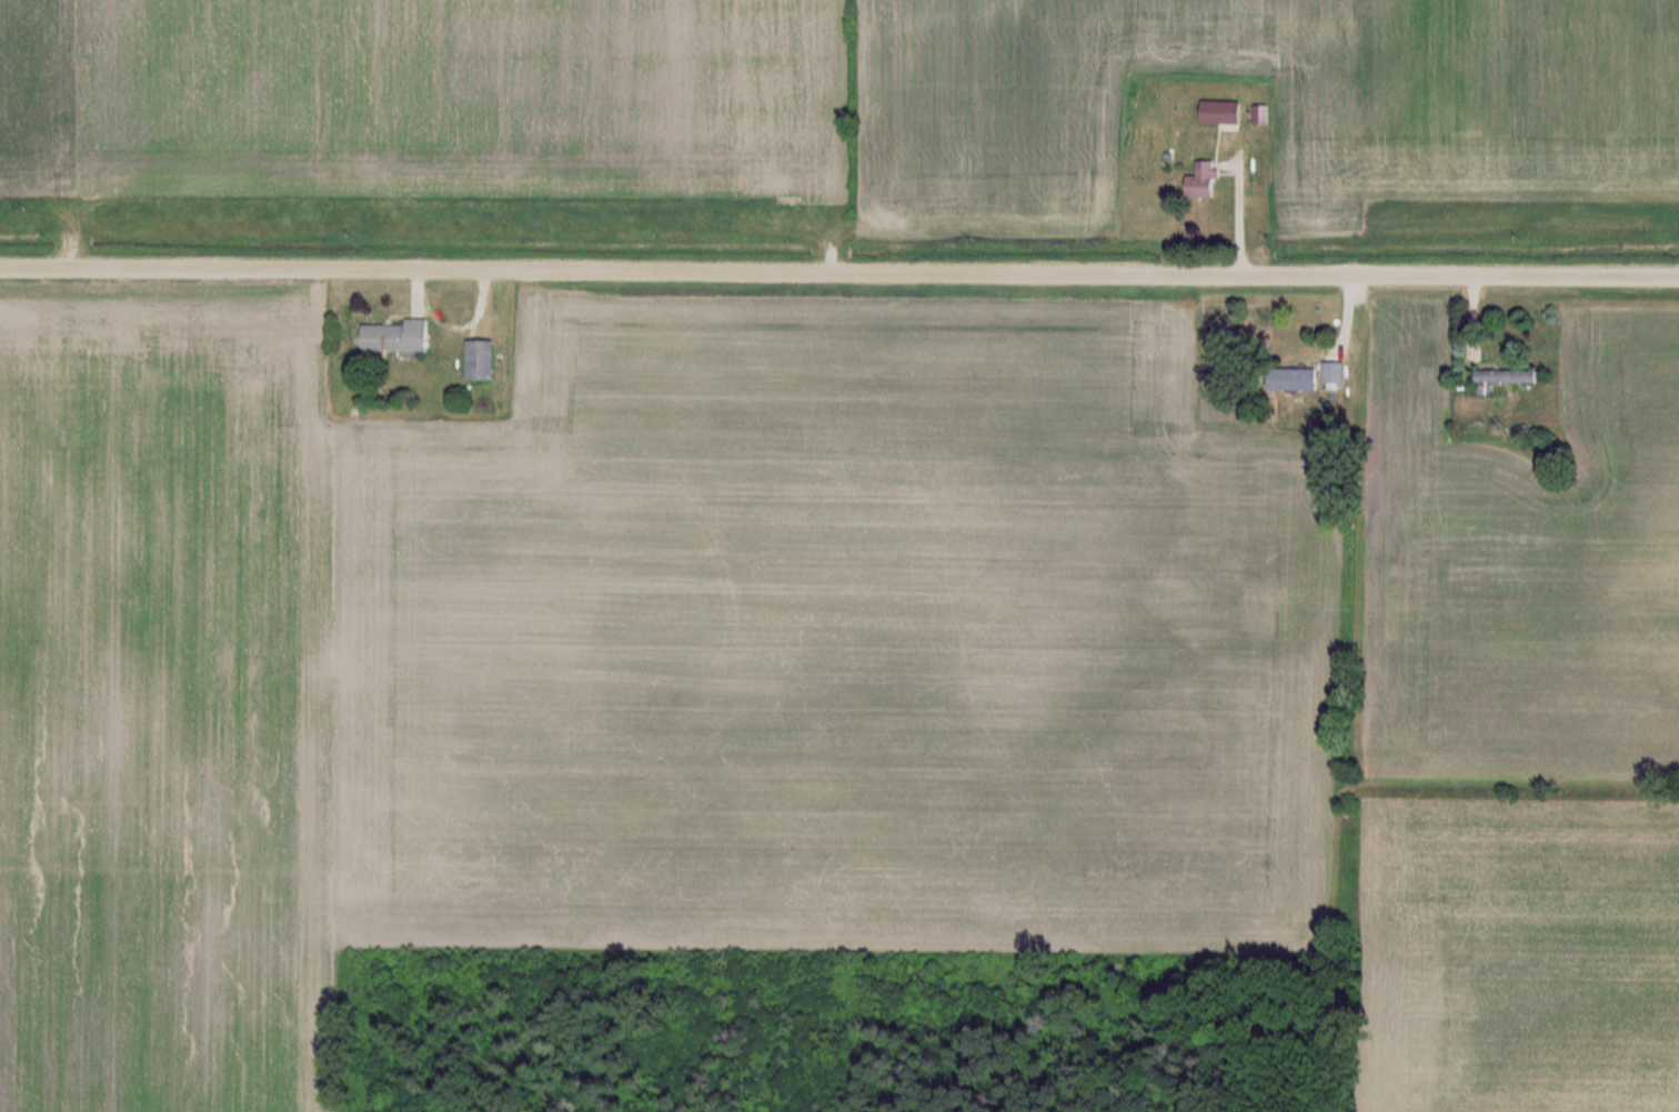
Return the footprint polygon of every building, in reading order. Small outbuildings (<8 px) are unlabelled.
[(1202,102),(1201,124),(1264,125),(1264,107),(1255,107),(1255,103),(1202,102)] [(1220,198),(1220,176),(1188,176),(1188,198),(1220,198)] [(365,324),(365,352),(432,352),(432,324),(365,324)] [(496,342),(470,342),(470,381),(496,381),(496,342)] [(1326,383),(1345,383),(1345,362),(1326,362),(1326,383)] [(1321,390),(1321,368),(1288,368),(1288,390),(1321,390)] [(1539,371),(1475,371),(1475,384),(1539,384),(1539,371)]
